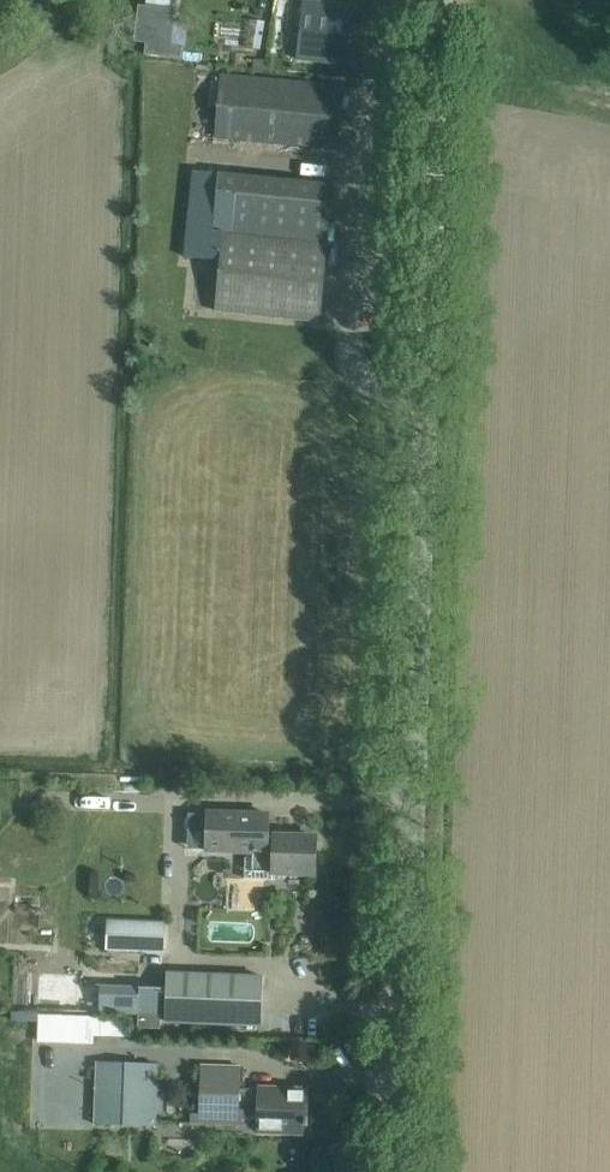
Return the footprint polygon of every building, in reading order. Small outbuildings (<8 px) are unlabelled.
[(303,1),(296,59),(343,64),(350,6),(303,1)] [(139,5),(135,42),(147,43),(145,55),(181,59),(182,47),(170,45),(175,9),(139,5)] [(344,86),(320,84),(222,74),(216,135),(337,147),(344,86)] [(194,170),(186,255),(220,258),(223,231),(213,230),(213,228),(217,195),(219,172),(194,170)] [(223,231),(328,242),(334,184),(219,172),(217,195),(213,228),(213,230),(223,231)] [(328,242),(223,231),(220,258),(215,310),(320,321),(328,242)] [(207,812),(206,849),(206,850),(227,851),(228,851),(228,850),(228,849),(228,848),(227,848),(226,848),(226,843),(236,844),(236,850),(236,851),(237,851),(252,851),(245,858),(245,878),(273,879),(274,872),(282,872),(291,873),(315,874),(316,873),(316,855),(317,837),(317,836),(316,836),(300,835),(300,833),(289,832),(288,833),(288,835),(269,835),(270,814),(269,813),(207,812)] [(135,971),(136,950),(161,951),(162,923),(108,921),(107,952),(100,952),(99,970),(135,971)] [(166,1021),(237,1024),(261,1025),(263,977),(168,973),(166,1021)] [(162,988),(101,985),(99,1011),(138,1013),(137,1027),(160,1028),(162,988)] [(90,1017),(40,1016),(39,1041),(89,1042),(90,1017)] [(156,1067),(98,1064),(95,1123),(153,1127),(156,1067)] [(200,1064),(198,1123),(198,1124),(238,1125),(256,1126),(256,1131),(257,1132),(284,1133),(285,1132),(285,1128),(307,1128),(308,1128),(309,1089),(308,1089),(241,1087),(242,1066),(242,1065),(241,1065),(200,1064)]
